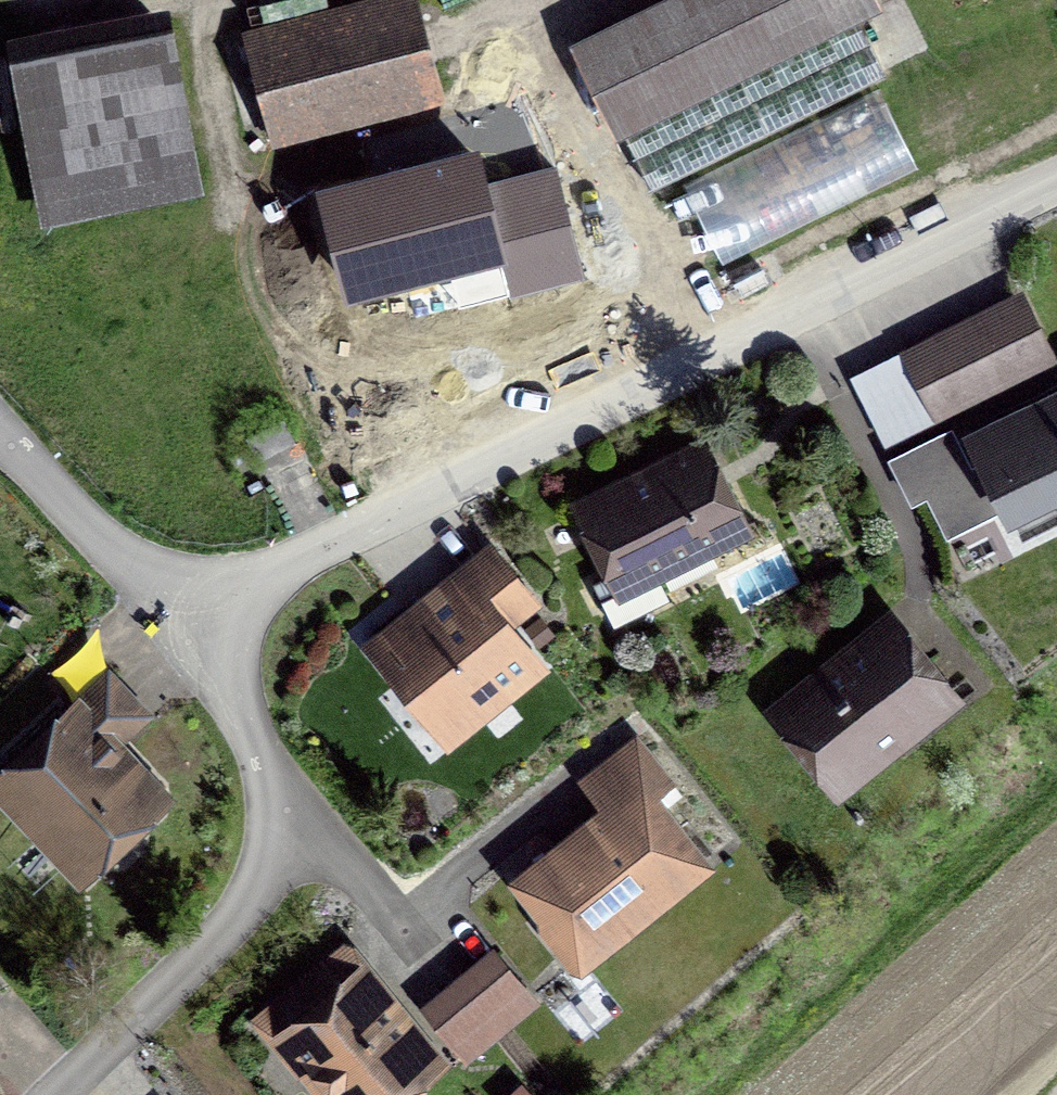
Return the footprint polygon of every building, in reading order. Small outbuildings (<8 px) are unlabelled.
[(273,141),(442,97),(416,0),(382,0),(246,36),(273,141)] [(868,0),(686,0),(582,51),(651,190),(884,75),(852,10),(869,2),(868,0)] [(164,31),(20,58),(37,149),(181,122),(164,31)] [(348,145),(293,172),(302,191),(358,164),(348,145)] [(474,156),(326,195),(351,289),(498,251),(509,293),(582,274),(554,169),(482,188),(474,156)] [(1018,302),(965,328),(992,382),(1045,356),(1018,302)] [(965,328),(912,355),(939,409),(992,382),(965,328)] [(939,409),(912,355),(873,374),(900,428),(939,409)] [(975,440),(1011,512),(1056,489),(1056,398),(975,440)] [(247,438),(258,460),(294,442),(283,420),(247,438)] [(951,433),(893,462),(912,502),(971,472),(951,433)] [(613,574),(593,584),(615,626),(670,599),(656,571),(742,528),(702,448),(581,508),(613,574)] [(719,562),(743,605),(798,575),(774,532),(719,562)] [(423,605),(384,639),(454,725),(534,661),(499,617),(493,621),(463,584),(428,612),(423,605)] [(848,746),(861,762),(947,694),(893,627),(782,714),(823,766),(848,746)] [(123,822),(127,826),(142,826),(158,811),(158,796),(103,737),(134,707),(108,679),(0,781),(0,787),(75,866),(123,822)] [(542,931),(572,968),(701,864),(641,788),(520,881),(553,922),(542,931)] [(469,975),(504,1017),(529,996),(495,954),(469,975)] [(462,1051),(504,1017),(469,975),(428,1009),(462,1051)] [(304,1025),(285,1001),(261,1020),(282,1046),(289,1041),(334,1094),(391,1094),(431,1062),(363,978),(304,1025)]
